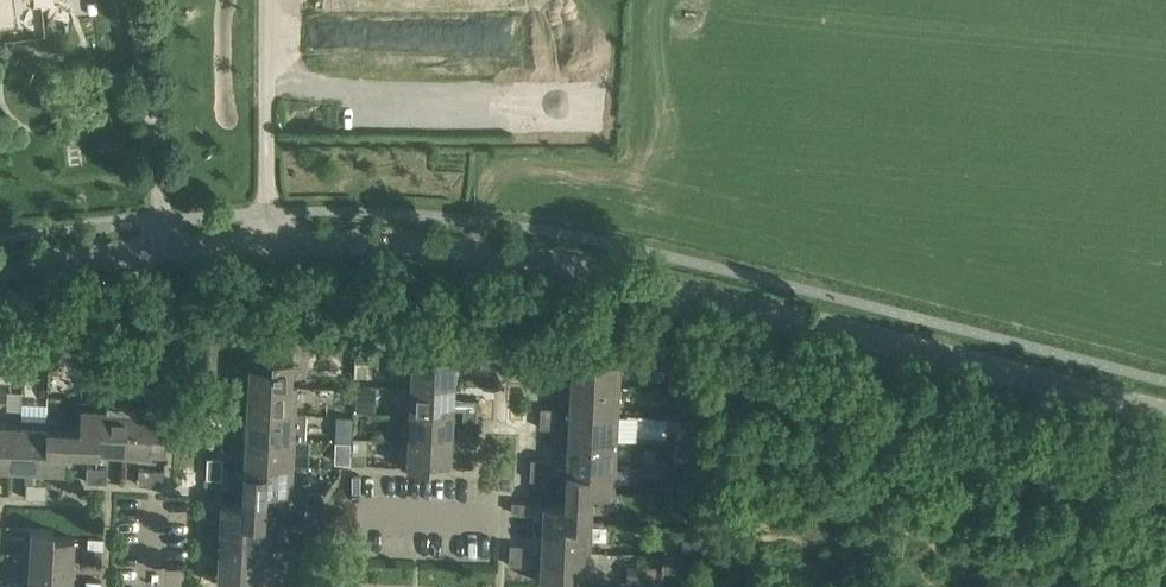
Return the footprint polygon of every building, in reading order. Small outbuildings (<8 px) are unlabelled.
[(129,316),(129,329),(138,329),(139,316),(129,316)] [(160,356),(155,340),(143,344),(149,360),(160,356)] [(481,352),(481,356),(497,357),(497,352),(498,345),(482,344),(481,352)] [(23,358),(24,351),(0,349),(0,356),(23,358)] [(291,386),(292,384),(293,358),(272,357),(272,350),(250,349),(248,390),(270,391),(271,385),(291,386)] [(411,379),(454,381),(456,355),(433,353),(433,361),(412,360),(411,379)] [(22,372),(23,358),(0,356),(0,371),(22,372)] [(191,356),(190,371),(206,371),(206,356),(191,356)] [(496,368),(497,357),(481,356),(480,366),(496,368)] [(571,364),(570,392),(619,395),(621,360),(592,358),(592,366),(571,364)] [(542,374),(543,363),(528,362),(527,373),(542,374)] [(454,381),(411,379),(411,385),(404,384),(403,405),(453,408),(454,381)] [(248,390),(246,416),(269,417),(270,410),(295,411),(296,395),(297,385),(292,384),(291,386),(271,385),(270,391),(248,390)] [(357,387),(357,411),(376,411),(376,387),(357,387)] [(619,395),(570,392),(568,420),(618,422),(619,395)] [(690,419),(693,394),(676,392),(673,417),(690,419)] [(210,404),(225,405),(226,395),(211,394),(210,404)] [(464,398),(463,408),(479,409),(479,399),(464,398)] [(72,449),(99,450),(100,427),(107,427),(108,400),(81,399),(80,426),(73,425),(72,449)] [(99,450),(124,451),(125,428),(132,428),(134,408),(134,402),(108,400),(107,427),(100,427),(99,450)] [(210,404),(210,414),(225,415),(225,405),(210,404)] [(452,434),(453,408),(403,405),(402,432),(452,434)] [(541,406),(540,416),(555,417),(556,407),(541,406)] [(125,428),(124,451),(165,453),(166,430),(159,430),(160,409),(134,408),(132,428),(125,428)] [(478,419),(479,409),(463,408),(463,418),(478,419)] [(269,417),(246,416),(245,442),(268,443),(268,436),(294,437),(294,438),(306,438),(307,412),(295,411),(270,410),(269,417)] [(225,415),(210,414),(209,424),(220,425),(224,425),(225,415)] [(11,467),(38,468),(39,445),(44,445),(46,418),(19,416),(18,423),(18,444),(12,444),(11,467)] [(555,417),(540,416),(540,426),(555,427),(555,417)] [(72,449),(73,425),(74,419),(46,418),(44,445),(39,445),(38,468),(64,469),(65,448),(72,449)] [(568,420),(567,447),(617,450),(618,422),(568,420)] [(352,435),(352,421),(340,421),(340,435),(352,435)] [(11,467),(12,444),(18,444),(18,423),(0,422),(0,466),(11,467)] [(450,461),(452,434),(402,432),(401,465),(429,467),(429,460),(450,461)] [(245,442),(244,468),(266,469),(267,462),(293,463),(294,438),(294,437),(268,436),(268,443),(245,442)] [(679,443),(677,468),(695,469),(697,444),(679,443)] [(617,450),(567,447),(566,475),(616,478),(617,450)] [(365,463),(366,452),(351,451),(350,463),(365,463)] [(207,456),(207,467),(222,467),(223,457),(207,456)] [(531,458),(531,468),(546,469),(546,459),(531,458)] [(266,469),(244,468),(242,494),(265,495),(265,489),(292,490),(293,463),(267,462),(266,469)] [(86,481),(96,481),(97,466),(87,466),(86,481)] [(107,466),(97,466),(96,481),(107,482),(107,466)] [(222,467),(207,467),(207,477),(222,477),(222,467)] [(149,484),(149,468),(139,468),(138,483),(149,484)] [(546,469),(531,468),(530,478),(545,479),(546,469)] [(566,475),(564,503),(593,504),(594,496),(588,495),(588,490),(615,491),(616,478),(566,475)] [(36,497),(37,482),(27,482),(26,497),(36,497)] [(47,483),(37,482),(36,497),(46,498),(47,483)] [(221,500),(220,527),(242,528),(242,520),(269,522),(270,495),(265,495),(242,494),(242,501),(221,500)] [(512,500),(512,511),(527,511),(527,501),(512,500)] [(542,528),(592,531),(593,504),(564,503),(543,502),(542,528)] [(304,514),(303,524),(318,525),(319,514),(304,514)] [(242,528),(220,527),(218,553),(241,554),(241,545),(268,547),(269,522),(242,520),(242,528)] [(318,535),(318,525),(303,524),(303,534),(318,535)] [(26,526),(24,553),(51,554),(51,561),(73,562),(74,536),(53,535),(54,527),(26,526)] [(542,528),(541,555),(584,557),(585,550),(591,550),(592,531),(542,528)] [(103,548),(104,537),(88,536),(88,547),(103,548)] [(681,538),(681,552),(695,553),(696,539),(681,538)] [(510,543),(510,553),(525,554),(525,544),(510,543)] [(241,554),(218,553),(217,580),(282,583),(283,566),(267,565),(268,547),(241,545),(241,554)] [(73,562),(51,561),(51,554),(24,553),(23,579),(50,580),(49,586),(60,586),(72,586),(73,562)] [(524,564),(525,554),(510,553),(509,564),(524,564)] [(584,557),(541,555),(539,582),(562,583),(562,576),(583,577),(584,557)] [(630,581),(648,583),(649,568),(632,564),(630,581)] [(315,585),(316,567),(301,567),(300,584),(315,585)] [(49,586),(50,580),(23,579),(23,580),(7,580),(7,586),(60,586),(49,586)]
